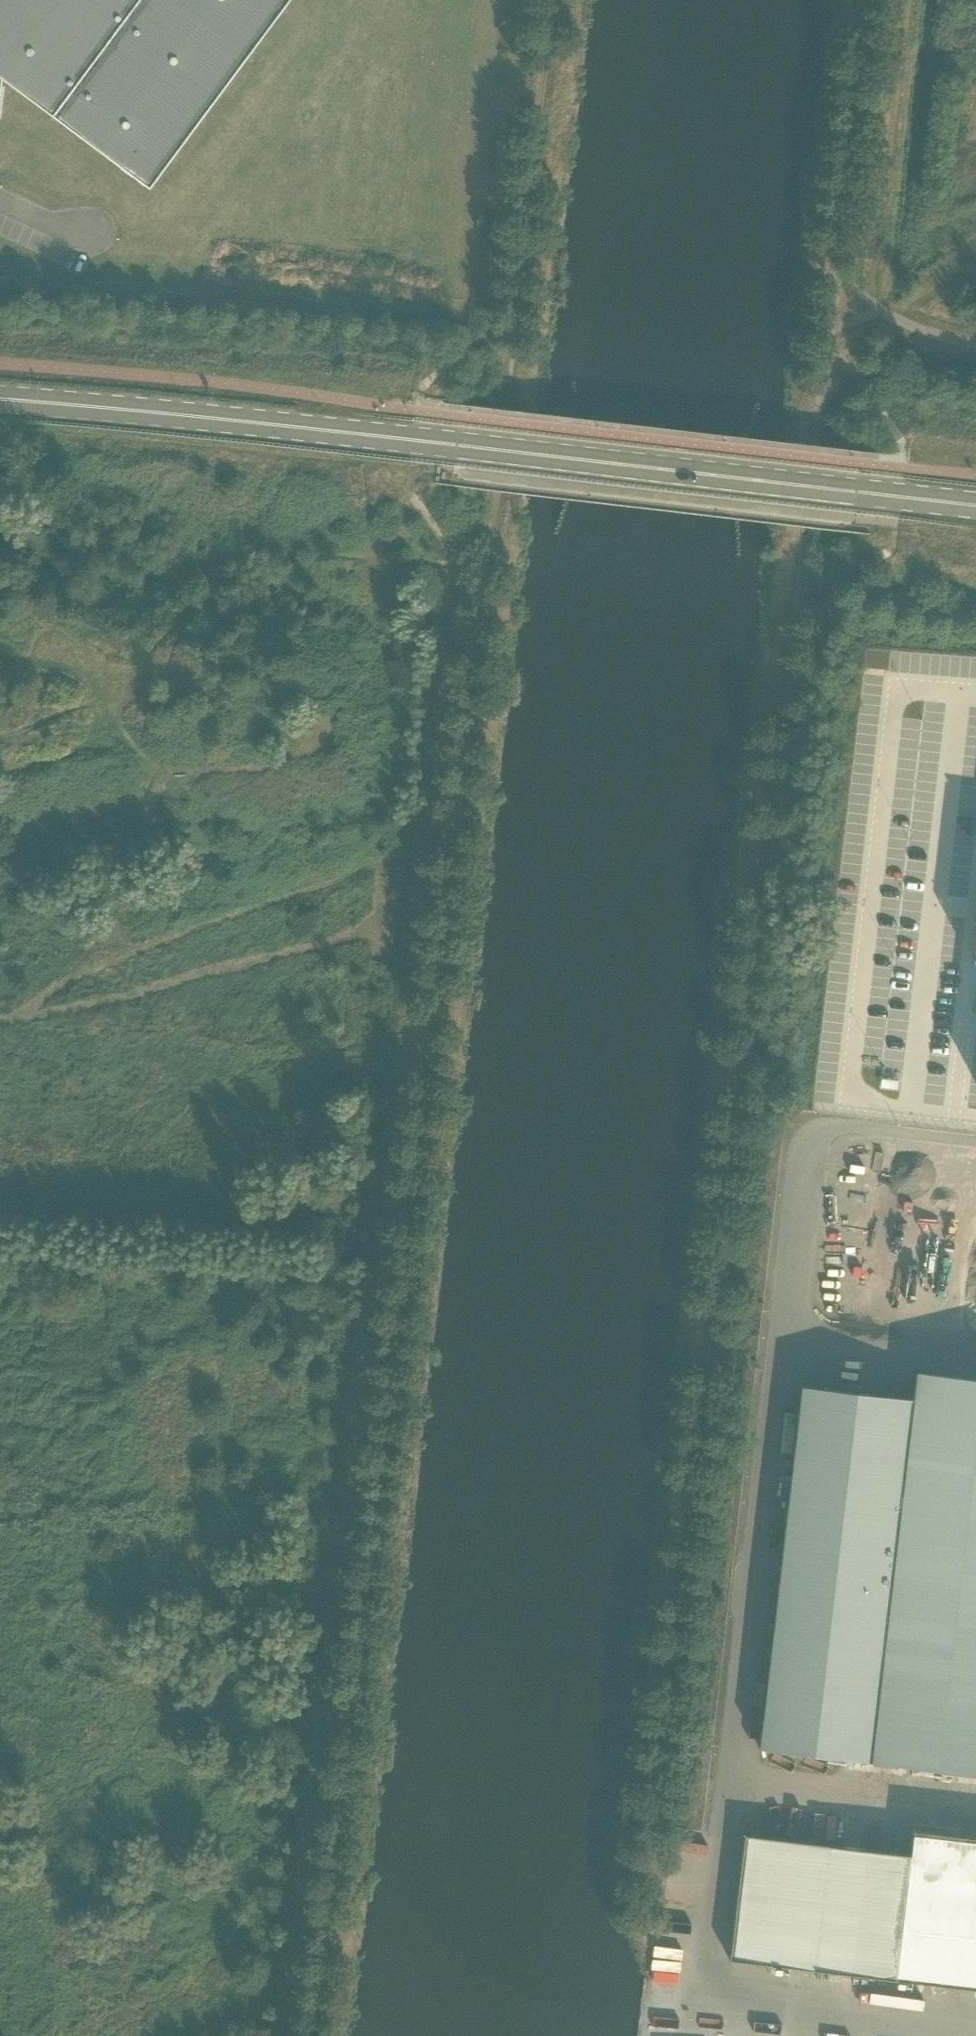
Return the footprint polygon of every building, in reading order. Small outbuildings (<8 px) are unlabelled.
[(1,97),(3,80),(149,189),(290,0),(0,0),(0,104),(1,97)] [(845,1331),(929,1328),(926,1259),(859,1261),(860,1273),(843,1273),(845,1331)] [(917,1372),(914,1400),(800,1387),(758,1748),(975,1774),(975,1379),(917,1372)] [(730,1960),(815,1971),(816,1967),(896,1976),(896,1979),(975,1989),(975,1838),(930,1832),(912,1847),(911,1855),(744,1835),(730,1960)]
